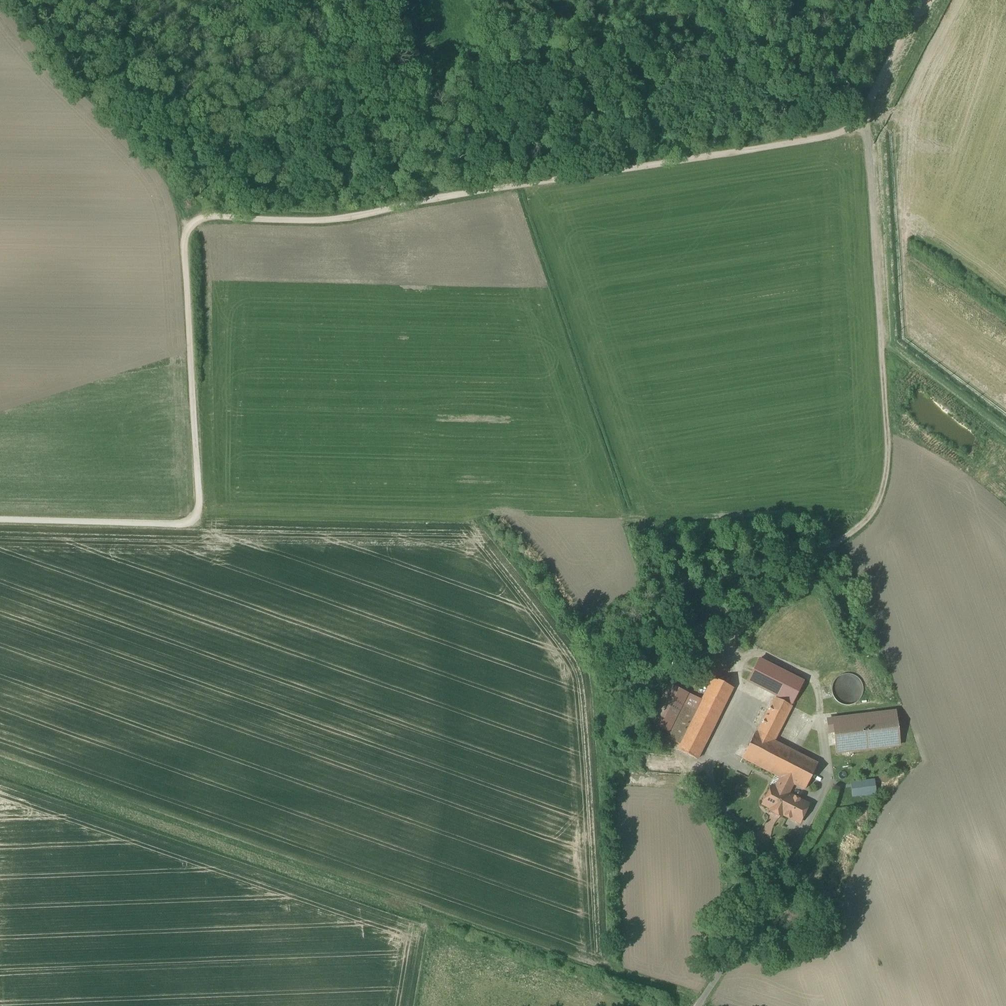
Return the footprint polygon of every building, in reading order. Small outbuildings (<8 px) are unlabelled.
[(775,698),(791,706),(803,682),(759,660),(748,681),(776,695),(775,698)] [(854,676),(850,674),(846,674),(842,675),(838,677),(835,680),(833,684),(832,687),(832,692),(833,695),(835,699),(838,702),(841,704),(845,705),(849,705),(853,704),(857,702),(860,700),(862,696),(863,692),(863,688),(862,684),(860,681),(857,678),(854,676)] [(733,688),(713,678),(702,701),(690,695),(671,733),(668,738),(680,744),(677,750),(697,760),(733,688)] [(671,733),(690,695),(668,684),(650,722),(671,733)] [(773,742),(791,706),(775,698),(757,734),(755,733),(742,758),(781,777),(793,784),(805,789),(817,765),(773,742)] [(896,712),(827,720),(829,733),(834,732),(836,753),(900,745),(896,712)] [(782,814),(799,823),(808,805),(788,794),(793,784),(781,777),(776,788),(772,786),(763,804),(771,809),(769,811),(781,817),(782,814)] [(849,781),(849,796),(874,795),(873,780),(849,781)]
